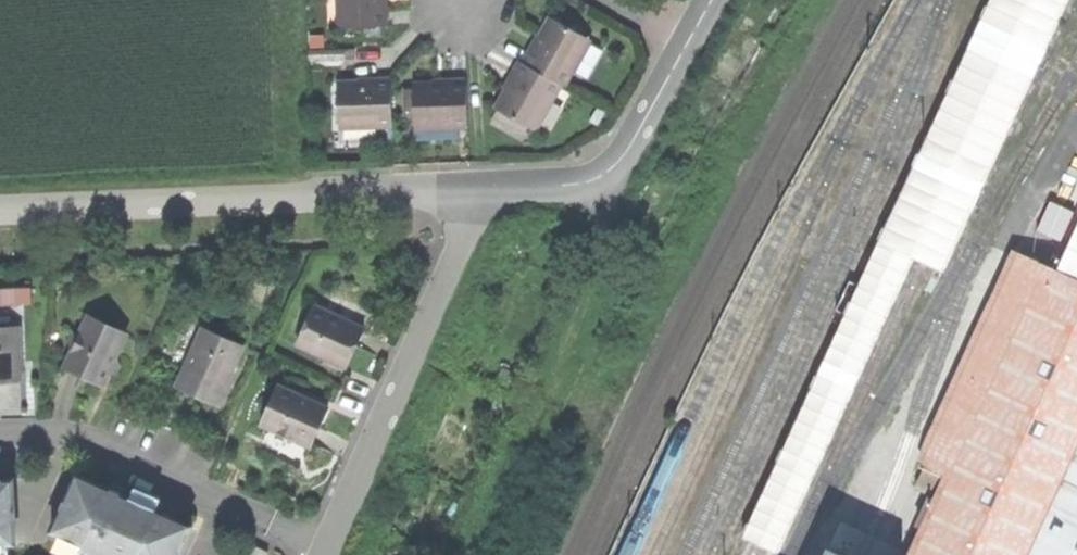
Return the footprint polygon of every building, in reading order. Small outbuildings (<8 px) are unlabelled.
[(383,25),(382,3),(382,0),(340,0),(341,27),(383,25)] [(738,533),(759,543),(776,551),(912,255),(924,261),(939,269),(1064,0),(984,0),(738,533)] [(557,82),(562,85),(587,39),(551,19),(538,43),(526,65),(557,82)] [(531,129),(557,82),(526,65),(522,63),(508,87),(496,109),(531,129)] [(414,125),(467,124),(467,83),(439,83),(414,84),(414,125)] [(390,125),(389,84),(361,85),(337,85),(338,126),(390,125)] [(1015,254),(966,361),(995,374),(1044,268),(1015,254)] [(913,554),(1076,554),(1076,283),(1044,268),(995,374),(948,478),(939,498),(937,502),(924,530),(913,554)] [(31,285),(0,287),(0,303),(32,301),(31,285)] [(292,344),(347,369),(356,350),(365,331),(310,306),(292,344)] [(66,368),(103,385),(126,335),(107,326),(89,318),(81,335),(74,350),(66,368)] [(21,383),(19,328),(0,329),(0,384),(21,383)] [(177,387),(220,407),(231,384),(227,382),(243,348),(224,339),(203,329),(177,387)] [(69,342),(74,350),(81,335),(71,336),(69,342)] [(923,466),(948,478),(995,374),(966,361),(919,465),(923,466)] [(261,427),(311,448),(320,429),(328,410),(278,388),(261,427)] [(914,486),(939,498),(948,478),(923,466),(914,486)] [(192,525),(154,508),(128,496),(123,494),(120,499),(111,495),(113,490),(111,489),(77,473),(50,533),(84,548),(83,551),(91,554),(179,554),(192,525)] [(14,545),(12,482),(0,482),(0,546),(14,545)] [(113,483),(111,489),(113,490),(111,495),(120,499),(123,494),(128,496),(130,491),(113,483)] [(915,526),(924,530),(937,502),(928,498),(915,526)] [(255,545),(251,554),(269,554),(271,552),(255,545)]
